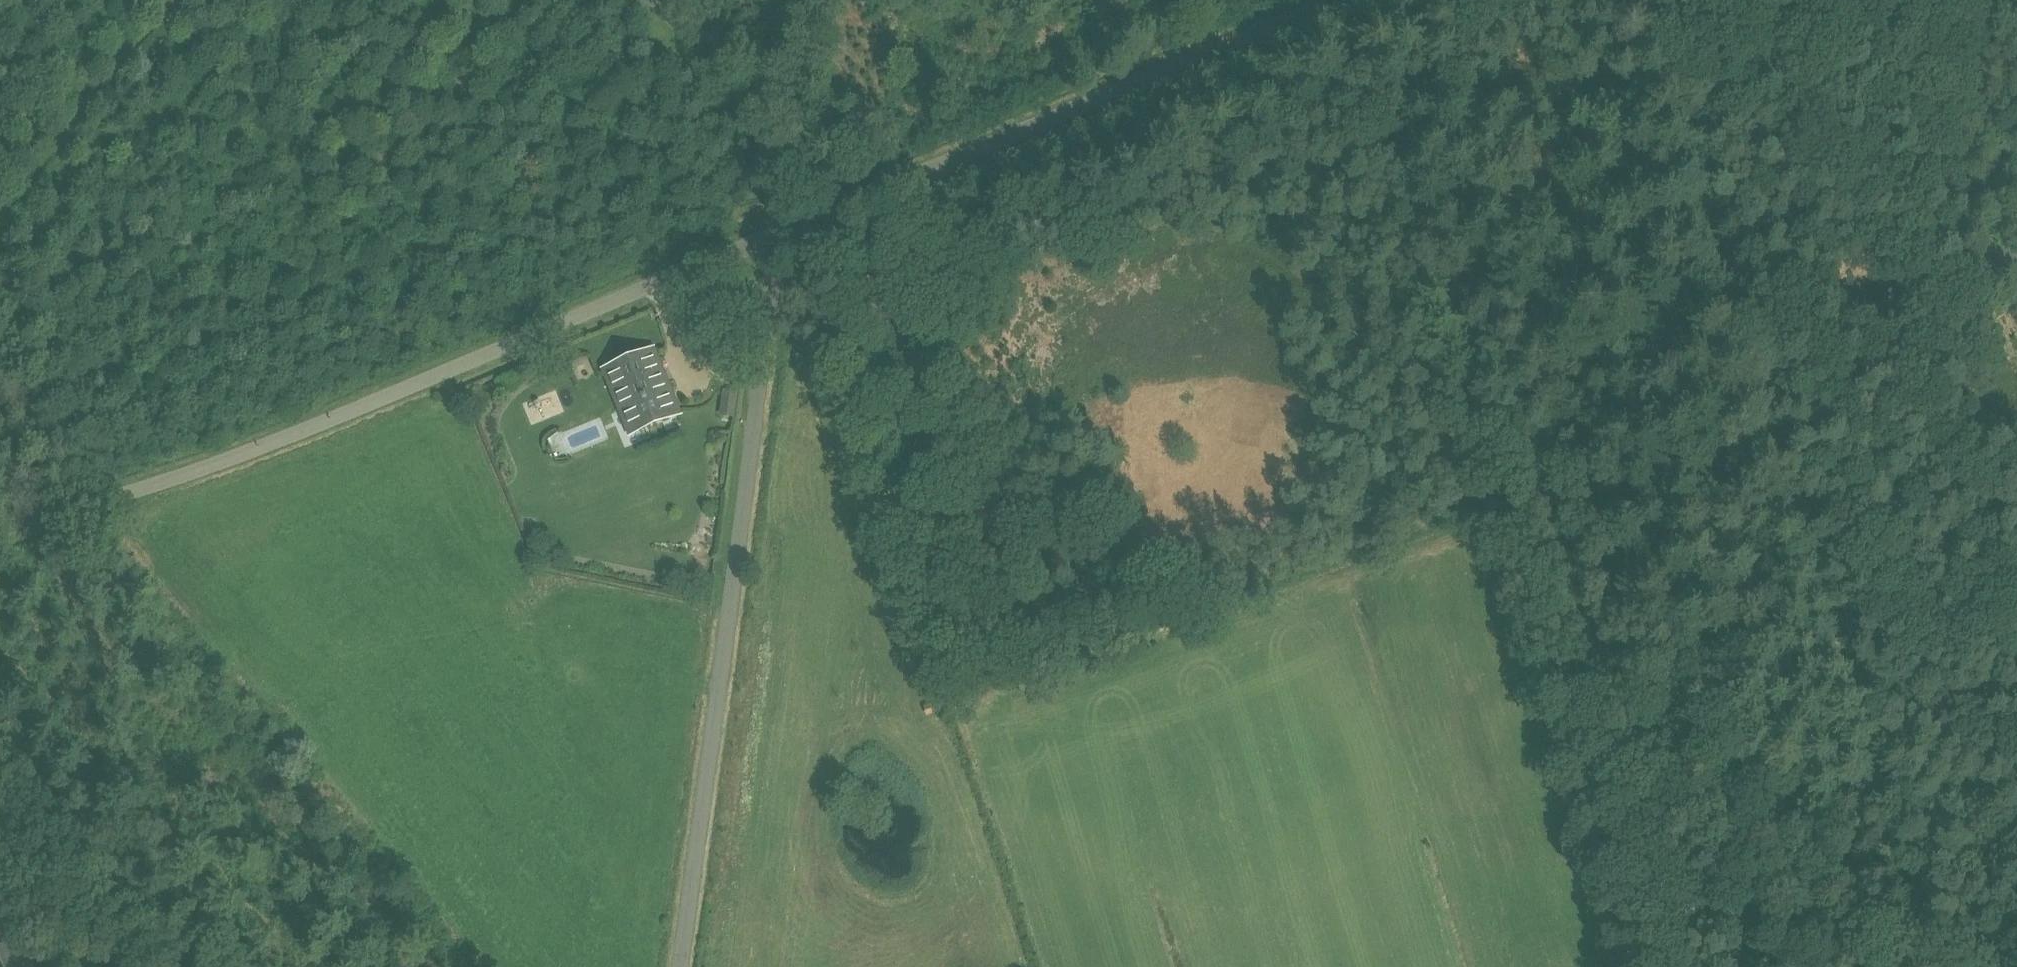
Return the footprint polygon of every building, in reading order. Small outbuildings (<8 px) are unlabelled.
[(652,350),(606,368),(632,431),(678,412),(652,350)] [(738,391),(721,389),(718,414),(735,416),(738,391)] [(8,966),(42,966),(36,955),(8,966)]
